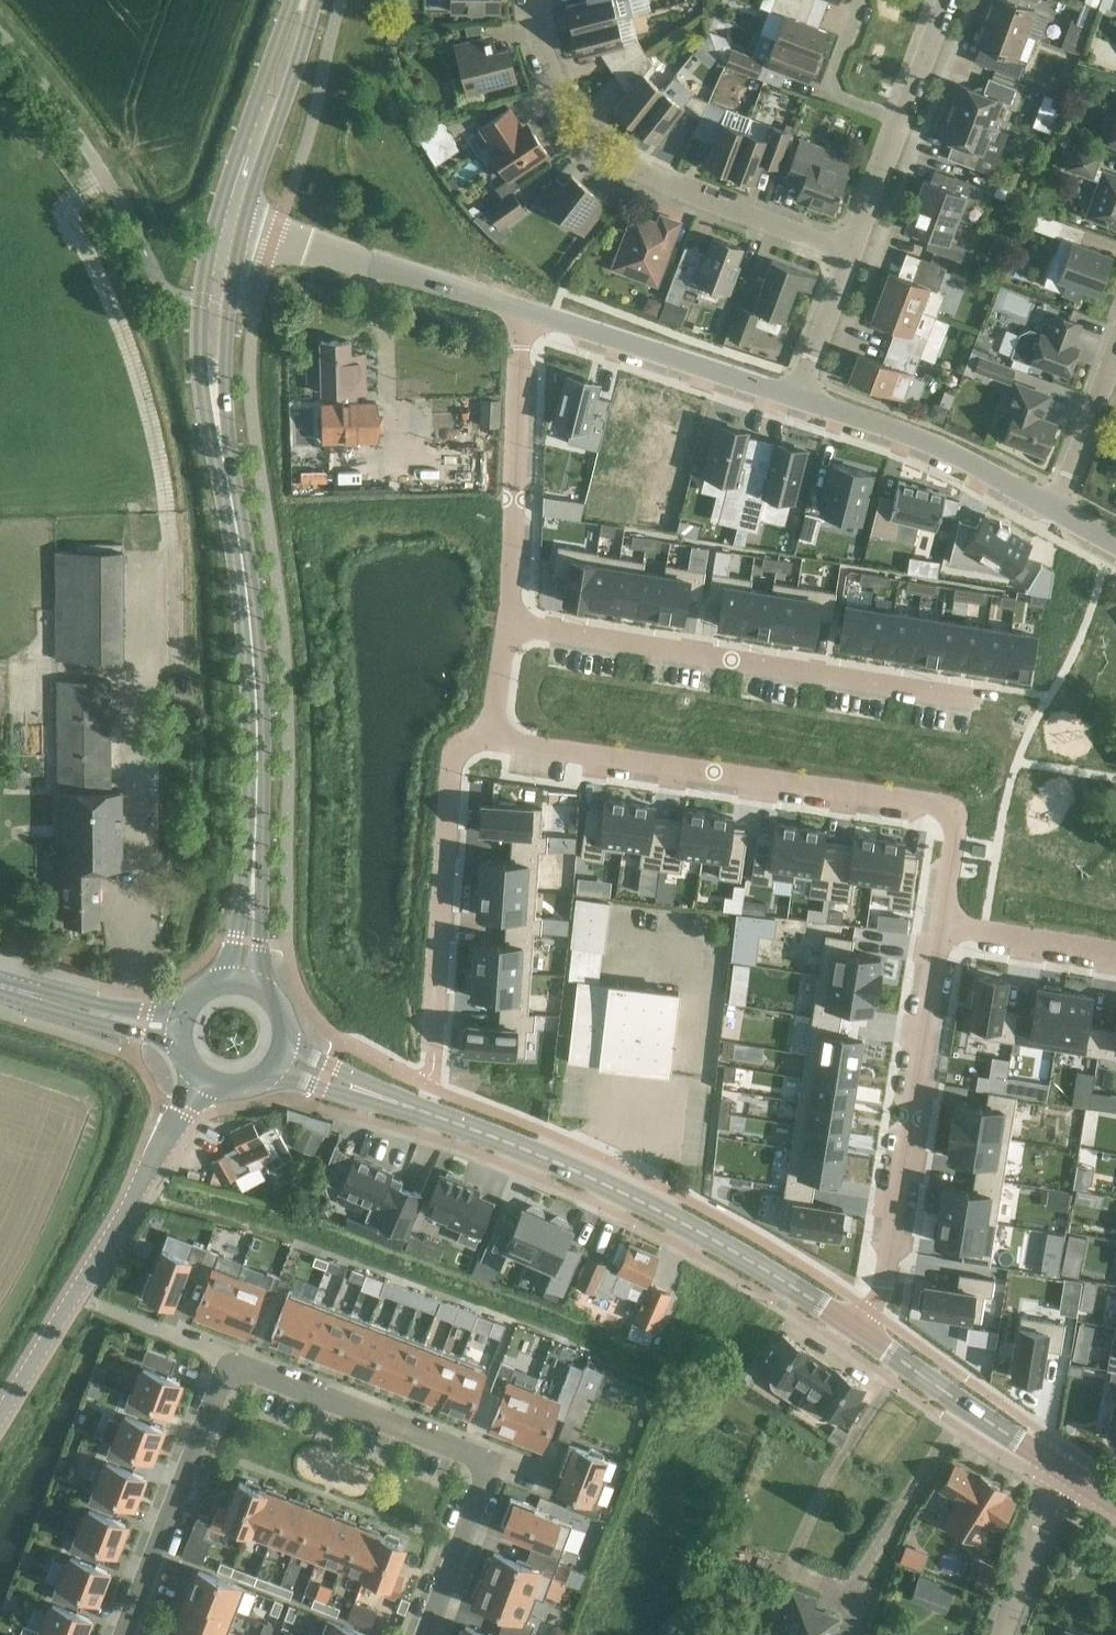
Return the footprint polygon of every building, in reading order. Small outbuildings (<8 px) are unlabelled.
[(452,12),(499,12),(499,0),(452,0),(452,12)] [(567,6),(573,31),(617,20),(633,15),(629,0),(587,0),(567,6)] [(817,55),(827,31),(801,21),(806,6),(789,0),(775,0),(771,11),(784,16),(775,40),(817,55)] [(1040,40),(1050,13),(1035,7),(1038,0),(992,0),(985,19),(1040,40)] [(1111,9),(1115,10),(1115,0),(1101,0),(1097,9),(1105,12),(1107,7),(1111,9)] [(1040,40),(985,19),(976,43),(989,48),(983,65),(1020,79),(1027,61),(1017,57),(1026,35),(1040,40)] [(617,20),(573,31),(580,56),(607,49),(613,72),(645,52),(637,40),(624,44),(617,20)] [(1071,20),(1064,39),(1062,46),(1079,52),(1088,26),(1071,20)] [(482,32),(480,24),(464,26),(466,37),(482,32)] [(710,30),(709,32),(715,48),(717,52),(724,65),(757,77),(763,59),(732,48),(725,36),(710,30)] [(483,38),(456,45),(468,92),(516,80),(508,48),(487,53),(483,38)] [(817,55),(775,40),(766,64),(808,80),(817,55)] [(635,126),(663,90),(643,75),(653,64),(645,52),(613,72),(632,88),(614,109),(635,126)] [(686,103),(692,96),(694,93),(674,77),(663,90),(635,126),(655,142),(683,107),(686,103)] [(950,111),(1000,130),(1001,129),(992,126),(1001,101),(1010,105),(1016,88),(989,78),(984,89),(980,87),(974,90),(960,84),(950,111)] [(701,116),(707,101),(692,96),(686,103),(701,116)] [(707,101),(701,116),(696,131),(715,138),(705,164),(730,173),(745,131),(722,122),(727,109),(707,101)] [(1053,108),(1040,105),(1035,126),(1048,129),(1053,108)] [(521,126),(510,109),(480,128),(492,145),(485,150),(495,166),(499,163),(509,179),(547,153),(527,123),(521,126)] [(1000,130),(950,111),(940,137),(946,140),(948,144),(952,145),(947,158),(975,168),(980,156),(987,139),(996,142),(1000,130)] [(441,122),(414,132),(435,166),(458,150),(441,122)] [(778,168),(791,133),(774,127),(769,140),(745,131),(730,173),(754,182),(762,162),(778,168)] [(831,211),(851,159),(801,140),(786,179),(802,185),(797,199),(831,211)] [(1063,148),(1072,151),(1066,167),(1092,177),(1100,154),(1065,142),(1063,148)] [(1087,216),(1115,227),(1115,176),(1103,171),(1087,216)] [(554,177),(538,198),(583,234),(607,203),(572,176),(564,185),(554,177)] [(988,190),(953,177),(949,189),(924,180),(915,203),(957,219),(961,206),(964,207),(975,203),(975,200),(983,203),(988,190)] [(1010,186),(1004,200),(1023,207),(1028,193),(1010,186)] [(484,213),(474,220),(490,235),(497,242),(510,233),(504,225),(525,210),(512,191),(486,210),(487,211),(484,213)] [(957,219),(915,203),(907,227),(931,236),(926,248),(961,261),(966,248),(948,241),(957,219)] [(474,220),(484,213),(474,206),(470,210),(474,220)] [(1039,213),(1033,228),(1056,237),(1062,221),(1039,213)] [(616,255),(611,269),(625,275),(627,271),(656,281),(677,224),(663,218),(660,227),(635,217),(620,256),(616,255)] [(697,291),(701,282),(729,293),(739,267),(736,266),(742,248),(713,237),(703,266),(700,265),(697,274),(692,272),(686,287),(697,291)] [(1072,242),(1061,238),(1044,286),(1079,298),(1083,287),(1098,292),(1099,289),(1102,287),(1105,284),(1105,280),(1103,278),(1111,256),(1072,241),(1072,242)] [(881,295),(920,310),(936,316),(944,296),(938,289),(946,267),(922,258),(913,281),(890,272),(881,295)] [(730,338),(747,344),(754,323),(778,332),(796,285),(810,291),(815,276),(772,260),(753,312),(742,307),(730,338)] [(665,299),(667,299),(680,304),(686,287),(692,272),(677,267),(665,299)] [(887,350),(918,362),(931,329),(915,323),(920,310),(881,295),(872,319),(896,328),(887,350)] [(687,307),(680,304),(667,299),(659,319),(679,327),(687,307)] [(1029,364),(1031,361),(1068,375),(1078,348),(1073,346),(1081,325),(1055,315),(1047,336),(1029,329),(1019,334),(1010,357),(1029,364)] [(973,351),(985,355),(990,342),(977,338),(973,351)] [(365,353),(350,354),(350,341),(320,341),(321,395),(366,394),(365,353)] [(918,362),(887,350),(883,363),(859,354),(850,378),(854,379),(853,381),(863,385),(863,383),(905,398),(918,362)] [(974,378),(976,371),(1008,383),(1014,368),(970,352),(962,373),(974,378)] [(567,376),(555,422),(571,426),(567,442),(598,450),(611,400),(596,396),(599,384),(567,376)] [(1047,453),(1052,439),(1050,438),(1055,423),(1041,418),(1049,395),(1016,383),(1006,410),(1014,413),(1005,440),(1044,454),(1044,452),(1047,453)] [(933,402),(927,418),(943,423),(948,408),(950,409),(955,394),(944,391),(939,404),(933,402)] [(480,399),(479,425),(500,427),(501,400),(480,399)] [(376,403),(322,403),(322,441),(355,441),(355,449),(376,448),(376,403)] [(717,425),(704,475),(705,475),(728,481),(717,522),(738,527),(753,464),(740,461),(747,436),(747,433),(717,425)] [(753,464),(738,527),(758,532),(761,519),(767,495),(791,501),(794,502),(807,452),(787,447),(776,444),(770,469),(753,464)] [(833,463),(821,512),(859,521),(871,473),(833,463)] [(880,494),(872,533),(896,539),(901,521),(936,530),(945,493),(927,488),(925,487),(925,488),(918,486),(918,485),(916,485),(898,481),(894,498),(880,494)] [(584,503),(543,496),(543,515),(579,520),(584,503)] [(805,513),(799,538),(814,542),(820,516),(805,513)] [(959,521),(949,561),(951,562),(951,559),(970,563),(975,554),(1011,576),(1023,556),(1024,556),(1025,555),(1024,554),(1031,543),(1009,530),(1010,528),(1009,527),(1008,528),(1000,523),(1001,522),(999,521),(998,523),(984,515),(981,519),(980,518),(980,520),(976,528),(960,524),(961,522),(959,521)] [(601,523),(600,534),(614,537),(615,526),(601,523)] [(633,536),(631,547),(645,549),(647,538),(633,536)] [(647,538),(645,549),(659,551),(660,540),(647,538)] [(557,546),(553,574),(561,575),(567,576),(563,601),(588,605),(597,553),(557,546)] [(122,551),(54,551),(54,660),(122,660),(122,551)] [(597,553),(588,605),(589,605),(589,604),(611,608),(620,557),(597,553)] [(620,557),(611,608),(634,612),(643,561),(620,557)] [(763,557),(761,568),(776,570),(777,559),(763,557)] [(777,559),(776,570),(790,573),(791,562),(777,559)] [(643,561),(634,612),(658,615),(666,565),(665,565),(664,575),(642,571),(644,561),(643,561)] [(1026,590),(1025,592),(1049,596),(1053,571),(1042,564),(1041,566),(1042,567),(1028,591),(1026,590)] [(666,565),(658,615),(682,620),(686,597),(700,599),(705,571),(666,565)] [(712,572),(707,600),(721,602),(718,625),(742,629),(749,586),(750,578),(712,572)] [(861,573),(859,584),(874,586),(875,575),(861,573)] [(875,575),(874,586),(888,588),(889,577),(875,575)] [(908,581),(906,591),(920,594),(922,583),(908,581)] [(922,583),(920,594),(934,596),(936,585),(922,583)] [(742,629),(765,633),(772,589),(749,586),(742,629)] [(795,592),(789,636),(815,640),(818,616),(830,618),(834,589),(819,587),(818,595),(795,592)] [(955,588),(953,599),(967,601),(969,590),(955,588)] [(772,589),(765,633),(789,636),(795,592),(772,589)] [(967,601),(981,603),(983,593),(969,590),(967,601)] [(1031,593),(1029,604),(1044,606),(1046,596),(1031,593)] [(1001,596),(1000,606),(1014,609),(1016,598),(1001,596)] [(845,601),(838,644),(862,648),(869,605),(845,601)] [(869,605),(862,648),(886,652),(893,609),(869,605)] [(893,609),(886,652),(910,656),(916,612),(893,609)] [(916,612),(910,656),(933,659),(940,616),(916,612)] [(940,616),(933,659),(957,663),(963,620),(940,616)] [(963,620),(957,663),(980,667),(987,624),(963,620)] [(987,624),(980,667),(1004,670),(1010,627),(987,624)] [(1010,627),(1004,670),(1029,674),(1036,631),(1010,627)] [(99,922),(98,869),(107,869),(107,868),(123,868),(122,791),(111,791),(111,679),(56,680),(56,791),(58,886),(65,885),(65,923),(99,922)] [(585,811),(579,859),(601,862),(603,845),(622,847),(627,804),(603,801),(601,813),(585,811)] [(475,811),(474,827),(477,827),(477,834),(509,835),(509,849),(539,850),(540,834),(529,834),(530,807),(513,806),(513,803),(496,803),(496,806),(478,805),(478,811),(475,811)] [(627,804),(622,847),(640,850),(638,867),(659,870),(665,821),(650,819),(652,807),(627,804)] [(665,821),(659,870),(680,873),(682,855),(701,858),(706,814),(682,811),(680,823),(665,821)] [(706,814),(701,858),(719,860),(717,878),(739,881),(745,832),(729,830),(731,818),(706,814)] [(757,836),(750,884),(772,887),(775,870),(793,872),(799,829),(774,826),(773,838),(757,836)] [(799,829),(793,872),(811,875),(809,892),(830,895),(837,846),(822,844),(823,832),(799,829)] [(837,846),(830,895),(851,898),(854,880),(872,883),(878,839),(853,836),(852,848),(837,846)] [(878,839),(872,883),(890,885),(888,903),(910,906),(917,857),(901,855),(902,843),(878,839)] [(986,846),(972,843),(970,854),(984,856),(986,846)] [(479,861),(477,889),(527,891),(528,865),(538,865),(539,850),(509,849),(508,862),(479,861)] [(474,892),(473,909),(477,909),(476,917),(503,918),(503,931),(533,932),(534,918),(525,918),(527,891),(477,889),(477,893),(474,892)] [(575,895),(570,944),(605,948),(610,899),(575,895)] [(828,911),(827,922),(841,924),(843,913),(828,911)] [(473,943),(472,971),(521,973),(522,947),(532,948),(533,932),(503,931),(502,945),(473,943)] [(825,936),(823,952),(833,953),(829,979),(880,986),(882,971),(880,971),(882,959),(853,954),(855,940),(825,936)] [(468,975),(468,991),(471,991),(470,999),(498,1000),(497,1013),(527,1014),(528,1000),(520,1000),(521,973),(472,971),(471,975),(468,975)] [(975,992),(972,1008),(975,1009),(972,1025),(999,1030),(999,1034),(997,1040),(1000,1041),(1015,1043),(1019,1018),(1020,1014),(1008,1012),(1004,1012),(1009,980),(981,975),(978,992),(975,992)] [(815,1002),(812,1018),(842,1022),(844,1009),(874,1013),(876,1002),(877,1002),(880,986),(829,979),(825,1004),(815,1002)] [(577,980),(568,1061),(600,1064),(600,1065),(668,1073),(678,991),(577,980)] [(1019,1018),(1015,1043),(1018,1044),(1033,1046),(1034,1035),(1062,1040),(1069,993),(1064,992),(1064,989),(1047,986),(1046,990),(1040,989),(1036,1017),(1020,1014),(1019,1018)] [(1069,993),(1062,1040),(1086,1044),(1085,1048),(1084,1054),(1086,1055),(1101,1057),(1106,1031),(1106,1029),(1093,1027),(1091,1026),(1095,997),(1069,993)] [(462,1031),(461,1048),(465,1048),(465,1054),(485,1055),(485,1058),(502,1059),(502,1056),(515,1057),(516,1031),(527,1031),(527,1014),(497,1013),(496,1027),(466,1025),(466,1031),(462,1031)] [(812,1018),(810,1033),(820,1035),(817,1057),(860,1064),(864,1040),(840,1036),(842,1022),(812,1018)] [(1101,1057),(1103,1058),(1115,1060),(1115,1030),(1106,1029),(1106,1031),(1101,1057)] [(720,1042),(718,1056),(729,1058),(731,1043),(720,1042)] [(817,1057),(813,1081),(857,1088),(860,1064),(817,1057)] [(724,1067),(723,1081),(733,1082),(735,1068),(724,1067)] [(769,1108),(793,1109),(795,1075),(771,1074),(769,1108)] [(813,1081),(810,1104),(853,1111),(857,1088),(813,1081)] [(953,1112),(951,1130),(953,1131),(1002,1138),(1006,1112),(1015,1114),(1018,1097),(1018,1094),(990,1090),(990,1092),(988,1106),(957,1101),(955,1113),(953,1112)] [(720,1100),(719,1114),(729,1116),(731,1101),(720,1100)] [(810,1104),(806,1128),(849,1134),(853,1111),(810,1104)] [(332,1121),(287,1108),(287,1109),(287,1120),(302,1123),(328,1134),(332,1121)] [(719,1114),(717,1129),(728,1130),(729,1116),(719,1114)] [(231,1131),(239,1147),(210,1164),(214,1170),(210,1183),(220,1187),(222,1182),(259,1163),(261,1167),(265,1165),(267,1170),(291,1157),(275,1126),(259,1134),(252,1121),(231,1131)] [(302,1124),(292,1146),(314,1155),(324,1134),(302,1124)] [(806,1128),(802,1151),(846,1158),(849,1134),(806,1128)] [(951,1130),(948,1145),(950,1145),(948,1157),(978,1162),(978,1164),(976,1177),(978,1177),(996,1180),(1005,1182),(1008,1165),(998,1164),(1002,1138),(953,1131),(951,1130)] [(789,1172),(786,1188),(816,1192),(818,1179),(842,1182),(846,1158),(802,1151),(799,1174),(789,1172)] [(371,1204),(365,1218),(406,1235),(422,1196),(399,1187),(403,1180),(390,1174),(391,1172),(355,1156),(340,1192),(371,1204)] [(463,1177),(447,1171),(446,1173),(445,1175),(442,1174),(441,1173),(425,1210),(463,1225),(457,1239),(474,1246),(475,1246),(492,1202),(476,1196),(479,1189),(461,1182),(463,1177)] [(944,1187),(939,1214),(989,1222),(993,1198),(1002,1199),(1005,1182),(996,1180),(978,1177),(976,1177),(974,1191),(944,1187)] [(786,1188),(784,1203),(794,1205),(790,1231),(807,1234),(807,1237),(823,1239),(824,1236),(841,1239),(842,1233),(845,1234),(848,1217),(845,1217),(846,1211),(814,1206),(816,1192),(786,1188)] [(314,1195),(311,1203),(318,1205),(321,1197),(314,1195)] [(542,1209),(532,1204),(526,1208),(523,1207),(516,1223),(500,1216),(482,1259),(498,1266),(506,1248),(529,1258),(547,1217),(543,1216),(542,1209)] [(935,1219),(932,1236),(936,1237),(935,1244),(966,1249),(964,1263),(992,1268),(995,1250),(985,1248),(989,1222),(939,1214),(939,1220),(935,1219)] [(547,1217),(529,1258),(551,1268),(544,1285),(561,1293),(579,1251),(564,1244),(571,1228),(567,1226),(567,1220),(556,1215),(550,1219),(547,1217)] [(161,1244),(180,1248),(183,1237),(164,1233),(161,1244)] [(418,1253),(423,1240),(411,1235),(406,1249),(418,1253)] [(649,1284),(646,1283),(658,1254),(629,1242),(617,1271),(605,1266),(606,1263),(588,1255),(575,1285),(593,1292),(594,1290),(609,1296),(609,1294),(613,1296),(614,1292),(625,1297),(626,1295),(640,1302),(633,1319),(657,1330),(672,1293),(649,1283),(649,1284)] [(195,1277),(206,1249),(193,1244),(188,1259),(163,1249),(153,1274),(149,1273),(141,1296),(158,1302),(160,1298),(171,1303),(183,1272),(195,1277)] [(220,1322),(237,1278),(213,1268),(219,1254),(206,1249),(195,1277),(208,1281),(196,1312),(202,1314),(200,1318),(216,1324),(217,1320),(220,1322)] [(1078,1277),(1082,1259),(1064,1255),(1061,1273),(1078,1277)] [(326,1269),(329,1261),(316,1256),(313,1264),(326,1269)] [(329,1261),(326,1269),(338,1273),(340,1265),(329,1261)] [(361,1283),(364,1275),(352,1270),(349,1279),(361,1283)] [(237,1278),(220,1322),(224,1323),(222,1327),(238,1333),(239,1329),(245,1331),(257,1300),(269,1305),(280,1277),(267,1272),(262,1287),(237,1278)] [(920,1289),(918,1306),(921,1306),(920,1312),(937,1315),(937,1318),(952,1320),(953,1317),(980,1321),(984,1295),(991,1296),(994,1279),(959,1273),(956,1288),(925,1283),(924,1289),(920,1289)] [(380,1294),(384,1281),(377,1278),(373,1291),(380,1294)] [(1092,1311),(1098,1283),(1084,1280),(1079,1308),(1092,1311)] [(398,1300),(403,1288),(384,1281),(380,1294),(398,1300)] [(417,1307),(421,1294),(403,1288),(398,1300),(417,1307)] [(296,1346),(313,1300),(289,1291),(272,1337),(280,1340),(279,1344),(292,1349),(293,1345),(296,1346)] [(435,1314),(440,1301),(421,1294),(417,1307),(435,1314)] [(314,1353),(332,1307),(313,1300),(296,1346),(314,1353)] [(453,1322),(459,1308),(440,1301),(435,1314),(435,1315),(453,1322)] [(333,1360),(350,1314),(332,1307),(314,1353),(333,1360)] [(472,1329),(477,1314),(459,1308),(453,1322),(472,1329)] [(351,1367),(369,1321),(350,1314),(333,1360),(351,1367)] [(494,1321),(477,1314),(472,1329),(489,1335),(494,1321)] [(370,1374),(387,1328),(369,1321),(351,1367),(370,1374)] [(632,1322),(626,1335),(648,1345),(654,1332),(632,1322)] [(1073,1358),(1086,1361),(1093,1327),(1080,1324),(1073,1358)] [(1017,1364),(1014,1383),(1046,1388),(1051,1354),(1066,1357),(1070,1329),(1052,1326),(1051,1333),(1023,1329),(1020,1348),(1017,1348),(1014,1364),(1017,1364)] [(388,1381),(406,1335),(387,1328),(370,1374),(388,1381)] [(796,1402),(823,1362),(810,1354),(811,1352),(783,1334),(776,1344),(772,1342),(758,1364),(772,1373),(771,1374),(770,1376),(770,1377),(770,1379),(770,1381),(770,1383),(771,1385),(772,1386),(774,1388),(796,1402)] [(407,1389),(424,1342),(406,1335),(388,1381),(407,1389)] [(425,1396),(443,1350),(424,1342),(407,1389),(425,1396)] [(148,1346),(142,1361),(171,1372),(177,1357),(148,1346)] [(444,1403),(461,1357),(443,1350),(425,1396),(444,1403)] [(461,1357),(444,1403),(446,1404),(445,1408),(458,1413),(459,1409),(468,1412),(485,1366),(461,1357)] [(516,1435),(533,1391),(508,1382),(514,1367),(501,1362),(490,1390),(503,1395),(491,1426),(497,1428),(496,1432),(511,1438),(513,1434),(516,1435)] [(823,1362),(796,1402),(818,1417),(820,1418),(821,1418),(823,1418),(825,1418),(827,1418),(829,1417),(830,1416),(832,1414),(832,1413),(846,1422),(861,1400),(857,1398),(864,1387),(836,1368),(835,1370),(823,1362)] [(576,1391),(584,1370),(571,1365),(557,1401),(533,1391),(516,1435),(519,1436),(518,1440),(533,1446),(535,1442),(541,1445),(552,1414),(565,1419),(576,1391)] [(594,1398),(604,1373),(585,1366),(584,1370),(576,1391),(594,1398)] [(138,1374),(131,1394),(159,1404),(158,1405),(169,1410),(174,1397),(178,1399),(184,1385),(180,1383),(181,1381),(146,1367),(143,1376),(138,1374)] [(1074,1369),(1073,1380),(1087,1381),(1088,1371),(1074,1369)] [(130,1393),(124,1408),(153,1419),(158,1405),(159,1404),(131,1394),(130,1393)] [(128,1415),(125,1423),(111,1417),(103,1438),(112,1441),(140,1452),(152,1457),(156,1445),(160,1446),(166,1432),(162,1431),(163,1428),(128,1415)] [(112,1441),(106,1456),(135,1466),(140,1452),(112,1441)] [(589,1452),(570,1445),(562,1465),(568,1467),(559,1489),(572,1494),(567,1507),(597,1518),(602,1504),(597,1502),(606,1479),(598,1476),(605,1458),(601,1457),(603,1453),(590,1448),(589,1452)] [(102,1469),(95,1489),(122,1499),(122,1500),(133,1505),(138,1492),(142,1494),(148,1480),(144,1478),(145,1476),(110,1463),(107,1471),(102,1469)] [(979,1480),(978,1480),(956,1466),(942,1488),(960,1499),(948,1519),(977,1538),(990,1518),(998,1523),(1012,1501),(1001,1494),(1003,1490),(981,1476),(979,1480)] [(244,1533),(260,1489),(258,1488),(260,1484),(247,1479),(245,1484),(240,1481),(228,1511),(218,1507),(211,1524),(224,1529),(225,1526),(244,1533)] [(93,1488),(88,1503),(117,1514),(122,1500),(122,1499),(95,1489),(93,1488)] [(272,1544),(289,1500),(284,1498),(285,1494),(272,1489),(271,1493),(260,1489),(244,1533),(272,1544)] [(530,1552),(558,1563),(572,1525),(532,1510),(534,1506),(511,1497),(504,1515),(508,1516),(504,1528),(535,1540),(530,1552)] [(295,1553),(312,1509),(307,1507),(309,1503),(296,1498),(294,1502),(289,1500),(272,1544),(295,1553)] [(319,1562),(336,1518),(330,1516),(332,1512),(319,1507),(318,1511),(312,1509),(295,1553),(319,1562)] [(104,1547),(103,1548),(114,1552),(116,1547),(119,1541),(122,1542),(123,1542),(125,1536),(128,1528),(124,1526),(125,1524),(94,1512),(89,1510),(86,1518),(84,1517),(76,1536),(98,1544),(104,1547)] [(342,1571),(359,1527),(354,1525),(355,1521),(343,1516),(341,1520),(336,1518),(319,1562),(342,1571)] [(201,1537),(206,1522),(207,1522),(196,1518),(196,1519),(191,1533),(201,1537)] [(365,1580),(382,1536),(377,1534),(379,1530),(366,1525),(364,1529),(359,1527),(342,1571),(365,1580)] [(382,1536),(365,1580),(383,1587),(382,1590),(395,1595),(402,1577),(392,1573),(403,1544),(397,1542),(399,1538),(386,1533),(385,1537),(382,1536)] [(98,1544),(76,1536),(75,1535),(70,1550),(78,1554),(98,1561),(103,1548),(104,1547),(98,1544)] [(543,1600),(558,1563),(530,1552),(525,1564),(494,1553),(492,1559),(488,1557),(482,1572),(486,1574),(485,1577),(536,1597),(536,1598),(543,1600)] [(86,1594),(85,1595),(96,1600),(101,1588),(104,1589),(105,1589),(107,1583),(110,1575),(106,1573),(107,1571),(71,1557),(68,1565),(65,1564),(58,1583),(86,1594)] [(230,1575),(233,1567),(220,1562),(217,1570),(230,1575)] [(189,1594),(235,1612),(245,1588),(199,1570),(195,1579),(191,1577),(186,1590),(190,1592),(189,1594)] [(253,1584),(256,1576),(243,1571),(240,1579),(253,1584)] [(485,1577),(484,1581),(480,1579),(474,1594),(478,1596),(475,1602),(506,1613),(501,1626),(526,1634),(530,1634),(534,1624),(527,1621),(536,1598),(536,1597),(485,1577)] [(276,1593),(279,1585),(267,1580),(264,1588),(276,1593)] [(85,1595),(86,1594),(58,1583),(57,1583),(52,1597),(80,1608),(85,1595)] [(279,1585),(276,1593),(289,1597),(292,1590),(279,1585)] [(796,1614),(791,1628),(786,1626),(783,1634),(828,1634),(834,1619),(811,1610),(815,1599),(792,1591),(785,1609),(796,1614)] [(228,1630),(235,1612),(189,1594),(182,1613),(228,1630)] [(324,1611),(327,1603),(314,1598),(311,1606),(324,1611)] [(397,1611),(405,1614),(410,1601),(402,1598),(397,1611)] [(278,1616),(283,1603),(275,1600),(270,1612),(278,1616)] [(327,1603),(324,1611),(337,1616),(340,1607),(327,1603)] [(354,1603),(347,1620),(368,1628),(375,1611),(354,1603)] [(89,1631),(92,1622),(88,1621),(89,1618),(53,1604),(50,1612),(47,1611),(40,1630),(52,1634),(87,1634),(89,1631)] [(293,1621),(297,1609),(289,1605),(284,1618),(293,1621)] [(228,1630),(182,1613),(175,1631),(185,1634),(227,1634),(228,1630)] [(328,1620),(322,1634),(368,1634),(328,1620)] [(274,1626),(265,1622),(260,1634),(271,1634),(274,1626)] [(466,1626),(464,1632),(460,1631),(458,1634),(489,1634),(466,1626)] [(501,1626),(498,1634),(526,1634),(501,1626)]
